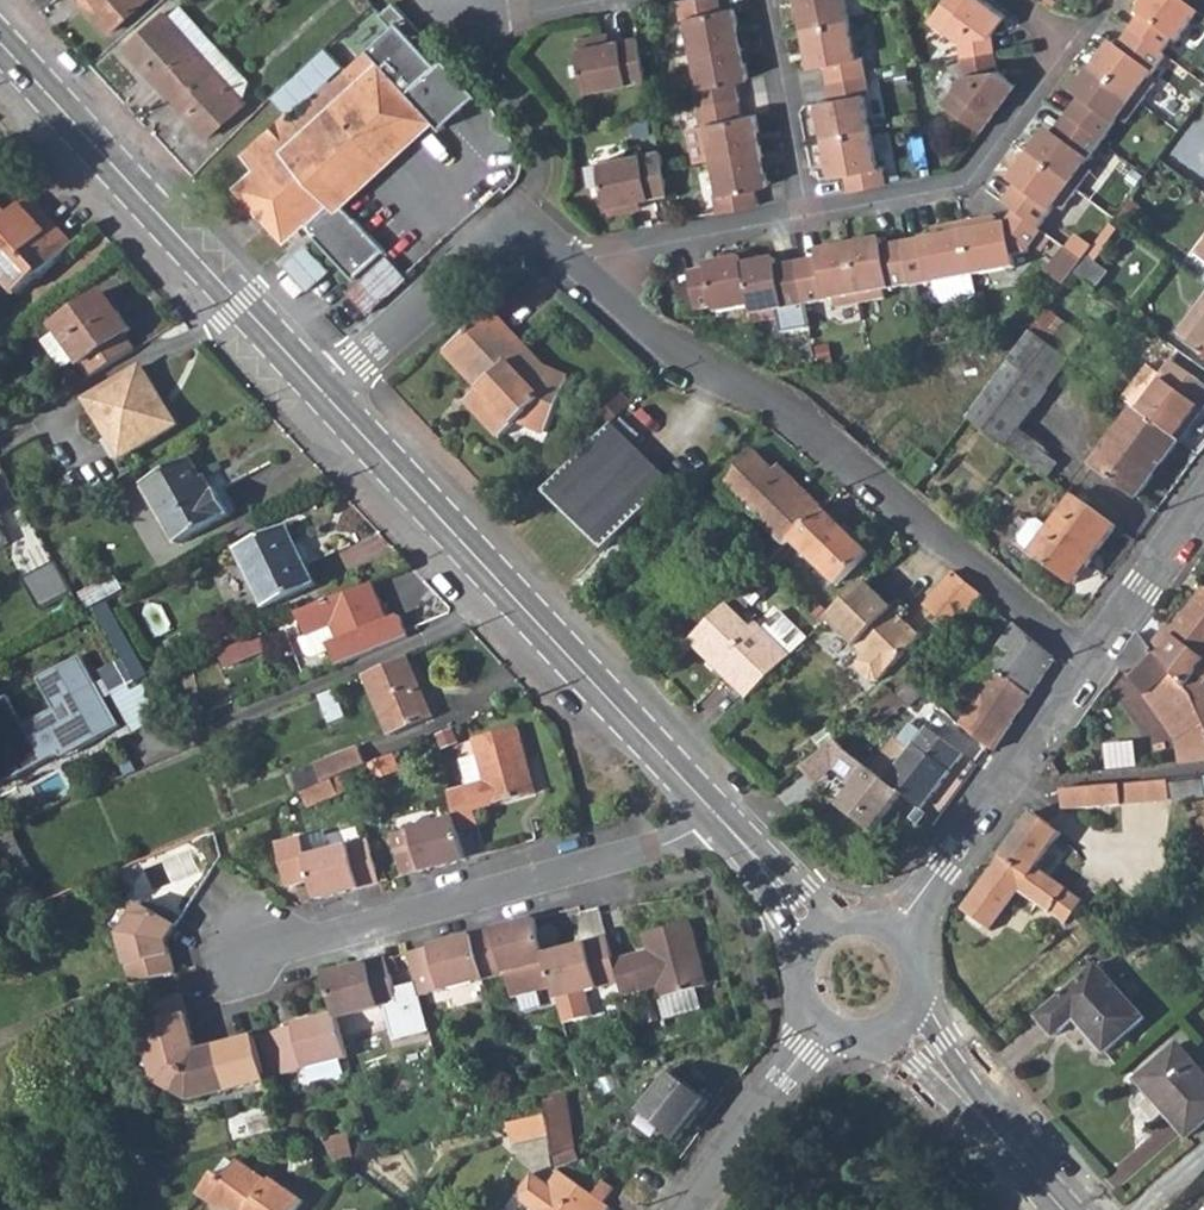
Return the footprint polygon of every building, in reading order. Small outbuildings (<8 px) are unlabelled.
[(109,30),(144,0),(82,0),(109,30)] [(680,14),(685,13),(693,53),(743,44),(735,4),(721,7),(720,0),(677,0),(680,14)] [(804,30),(851,21),(847,0),(798,0),(804,30)] [(989,0),(940,0),(929,15),(961,42),(965,60),(999,54),(997,36),(1008,13),(989,0)] [(1133,29),(1166,53),(1177,39),(1181,42),(1202,13),(1184,0),(1147,0),(1139,10),(1144,15),(1133,29)] [(124,47),(164,94),(218,46),(181,4),(167,16),(164,12),(124,47)] [(414,64),(436,83),(465,109),(480,95),(396,4),(383,17),(393,29),(392,30),(414,64)] [(858,58),(851,21),(804,30),(811,67),(823,64),(827,84),(868,77),(864,57),(858,58)] [(1166,53),(1133,29),(1120,48),(1112,43),(1095,67),(1145,104),(1160,85),(1154,81),(1171,57),(1166,53)] [(339,75),(294,116),(288,111),(240,155),(260,176),(247,190),(257,200),(252,205),(265,210),(268,223),(274,219),(284,230),(298,217),(344,266),(377,239),(341,201),(428,120),(425,117),(430,114),(444,128),(465,109),(436,83),(414,64),(392,30),(339,75)] [(610,43),(607,31),(575,37),(586,93),(647,81),(639,37),(610,43)] [(749,77),(743,44),(693,53),(700,86),(694,87),(698,108),(739,100),(735,80),(749,77)] [(248,81),(218,46),(164,94),(203,138),(243,104),(241,100),(248,81)] [(1002,72),(999,54),(965,60),(968,77),(947,103),(985,131),(1021,83),(1002,72)] [(1145,104),(1095,67),(1074,95),(1080,100),(1068,116),(1108,145),(1125,121),(1130,125),(1145,104)] [(871,91),(868,77),(827,84),(830,99),(818,102),(826,140),(873,131),(865,92),(871,91)] [(741,115),(739,100),(698,108),(700,122),(689,125),(696,162),(714,158),(763,148),(756,112),(741,115)] [(1050,128),(1031,155),(1081,191),(1094,172),(1090,169),(1108,145),(1068,116),(1056,133),(1050,128)] [(879,166),(873,131),(826,140),(833,175),(844,172),(848,193),(889,185),(885,165),(879,166)] [(769,182),(763,148),(714,158),(720,192),(714,193),(718,214),(758,206),(755,185),(769,182)] [(669,193),(660,149),(599,160),(609,216),(642,210),(639,198),(669,193)] [(1016,186),(1004,203),(1016,211),(1045,232),(1061,208),(1066,211),(1081,191),(1031,155),(1011,182),(1016,186)] [(1143,202),(1132,193),(1123,205),(1134,214),(1143,202)] [(17,293),(41,272),(44,275),(74,247),(30,198),(11,216),(5,221),(0,215),(0,274),(17,293)] [(3,208),(0,210),(0,215),(5,221),(11,216),(3,208)] [(993,215),(964,221),(975,278),(1016,270),(1014,259),(1025,256),(1045,232),(1016,211),(1010,218),(994,221),(993,215)] [(929,233),(904,238),(913,286),(914,290),(975,278),(964,221),(928,228),(929,233)] [(883,237),(850,243),(861,302),(885,298),(884,292),(913,286),(904,238),(884,242),(883,237)] [(815,255),(798,258),(807,305),(836,300),(837,306),(861,302),(850,243),(814,249),(815,255)] [(1083,260),(1066,248),(1049,272),(1066,284),(1074,272),(1083,260)] [(1108,270),(1087,254),(1083,260),(1074,272),(1089,283),(1095,287),(1108,270)] [(744,263),(743,257),(707,264),(708,270),(691,273),(698,308),(715,305),(716,310),(752,304),(744,263)] [(773,257),(744,263),(752,304),(755,321),(778,316),(777,310),(807,305),(798,258),(774,263),(773,257)] [(1061,320),(1089,283),(1074,272),(1066,284),(1047,309),(1061,320)] [(106,291),(56,326),(60,332),(46,342),(66,371),(80,361),(82,364),(126,333),(132,329),(106,291)] [(1181,331),(1194,339),(1192,342),(1203,351),(1203,300),(1181,331)] [(1061,320),(1047,309),(1037,324),(1032,331),(1070,358),(1085,338),(1061,320)] [(542,366),(489,310),(444,351),(469,377),(473,374),(482,382),(465,399),(500,436),(518,420),(545,431),(566,376),(542,366)] [(1007,344),(1016,352),(1028,336),(1020,329),(1007,344)] [(1019,428),(1070,358),(1032,331),(1028,336),(1016,352),(969,416),(1006,444),(1019,428)] [(82,364),(91,377),(137,350),(126,333),(82,364)] [(1180,438),(1203,406),(1203,383),(1173,359),(1157,380),(1143,370),(1122,397),(1135,406),(1180,438)] [(142,368),(89,401),(122,456),(177,423),(142,368)] [(601,412),(610,423),(625,408),(615,398),(601,412)] [(1136,496),(1180,438),(1135,406),(1093,463),(1136,496)] [(670,483),(610,423),(543,491),(601,549),(670,483)] [(1041,444),(1019,428),(1006,444),(1049,475),(1059,462),(1040,447),(1041,444)] [(721,480),(786,543),(791,537),(823,506),(797,480),(791,485),(755,448),(721,480)] [(193,457),(147,482),(180,540),(231,512),(218,489),(213,492),(193,457)] [(1075,582),(1117,525),(1073,493),(1048,527),(1031,549),(1075,582)] [(870,552),(823,506),(791,537),(837,583),(870,552)] [(1021,542),(1031,549),(1048,527),(1038,520),(1031,521),(1020,534),(1021,542)] [(288,526),(240,550),(269,609),(319,585),(288,526)] [(28,576),(44,604),(73,588),(58,560),(28,576)] [(953,627),(983,592),(956,568),(951,573),(924,603),(934,611),(949,624),(953,627)] [(82,594),(90,611),(92,609),(105,602),(125,592),(117,576),(82,594)] [(908,621),(866,580),(828,618),(866,654),(860,661),(860,668),(872,680),(879,680),(923,635),(908,621)] [(391,619),(375,582),(302,613),(311,634),(306,636),(312,651),(318,653),(333,647),(341,665),(410,637),(401,615),(391,619)] [(1169,631),(1165,627),(1150,643),(1186,683),(1193,691),(1203,715),(1203,590),(1169,631)] [(149,676),(105,602),(92,609),(123,660),(136,682),(149,676)] [(751,626),(727,602),(689,640),(748,698),(791,655),(757,620),(751,626)] [(934,611),(922,624),(923,625),(937,637),(949,624),(934,611)] [(962,720),(995,748),(1055,657),(1016,621),(997,649),(973,684),(983,690),(962,720)] [(1178,762),(1179,761),(1203,758),(1203,715),(1193,691),(1186,683),(1150,643),(1141,634),(1140,633),(1121,663),(1145,689),(1176,736),(1178,762)] [(968,650),(975,656),(986,641),(979,636),(968,650)] [(962,676),(973,684),(997,649),(986,641),(975,656),(962,676)] [(85,656),(43,680),(62,710),(33,728),(14,698),(0,706),(0,743),(22,780),(67,753),(75,748),(71,743),(78,738),(85,750),(127,725),(85,656)] [(434,717),(409,657),(366,675),(392,734),(434,717)] [(122,689),(136,682),(123,660),(109,668),(122,689)] [(929,690),(915,675),(899,692),(914,706),(929,690)] [(907,702),(898,690),(870,712),(880,724),(907,702)] [(337,693),(322,699),(332,725),(348,719),(337,693)] [(922,807),(965,752),(926,724),(923,728),(912,719),(899,737),(910,745),(885,780),(907,796),(922,807)] [(485,785),(450,794),(456,818),(461,834),(481,828),(477,812),(537,796),(520,730),(474,743),(485,785)] [(861,762),(840,736),(813,757),(834,783),(861,762)] [(75,748),(67,753),(71,758),(85,750),(78,738),(71,743),(75,748)] [(7,789),(22,780),(0,743),(0,777),(7,789)] [(317,765),(325,784),(335,780),(346,776),(352,773),(368,766),(360,748),(317,765)] [(1096,756),(1097,771),(1098,771),(1139,767),(1138,753),(1096,756)] [(1055,776),(1048,764),(1042,772),(1045,776),(1055,776)] [(296,775),(304,793),(325,784),(317,765),(296,775)] [(907,796),(885,780),(869,770),(838,807),(875,836),(907,796)] [(353,793),(346,776),(335,780),(343,798),(353,793)] [(1173,782),(1175,800),(1203,797),(1203,778),(1173,782)] [(343,798),(335,780),(325,784),(304,793),(312,810),(343,798)] [(1161,800),(1161,780),(1066,789),(1063,790),(1066,809),(1098,805),(1161,800)] [(1063,834),(1034,812),(989,873),(1002,884),(1004,882),(1019,893),(1021,891),(1064,924),(1082,901),(1046,874),(1037,868),(1056,843),(1063,834)] [(394,837),(405,880),(468,863),(463,844),(461,834),(456,818),(412,829),(413,832),(394,837)] [(0,830),(0,848),(6,857),(17,850),(0,830)] [(370,841),(307,858),(302,840),(279,847),(292,891),(313,885),(318,902),(382,886),(377,866),(370,841)] [(1065,850),(1056,843),(1037,868),(1046,874),(1065,850)] [(123,934),(137,985),(177,974),(167,942),(178,927),(143,902),(123,934)] [(547,956),(542,938),(537,922),(475,939),(478,956),(486,984),(508,978),(515,1003),(556,992),(550,967),(547,956)] [(648,953),(614,961),(614,962),(621,987),(625,1000),(660,990),(662,1000),(710,987),(692,925),(644,937),(648,953)] [(422,1001),(486,984),(478,956),(475,939),(411,955),(415,972),(422,1001)] [(559,1004),(621,987),(614,962),(614,961),(609,940),(547,956),(550,967),(559,1004)] [(401,1006),(389,961),(327,977),(332,995),(337,1016),(339,1022),(401,1006)] [(1147,1020),(1100,965),(1039,1019),(1057,1039),(1078,1020),(1107,1054),(1147,1020)] [(157,1083),(174,1093),(176,1091),(189,1069),(198,1051),(182,997),(138,1009),(157,1083)] [(337,1016),(295,1026),(277,1031),(288,1078),(349,1062),(339,1022),(337,1016)] [(193,1104),(267,1084),(260,1056),(254,1037),(198,1051),(189,1069),(176,1091),(174,1093),(193,1104)] [(1181,1045),(1140,1081),(1189,1138),(1203,1125),(1203,1072),(1181,1045)] [(670,1074),(641,1110),(679,1142),(710,1102),(674,1073),(670,1074)] [(549,1111),(559,1170),(561,1169),(576,1163),(569,1114),(566,1094),(548,1101),(549,1111)] [(512,1143),(548,1134),(543,1113),(507,1123),(512,1143)] [(361,1160),(345,1135),(322,1141),(338,1166),(340,1165),(361,1160)] [(200,1200),(214,1209),(300,1209),(305,1204),(272,1182),(269,1186),(240,1165),(226,1184),(216,1178),(200,1200)] [(561,1169),(558,1173),(607,1209),(609,1206),(602,1200),(591,1192),(561,1169)] [(607,1209),(558,1173),(547,1188),(551,1192),(537,1209),(606,1209),(607,1209)]
